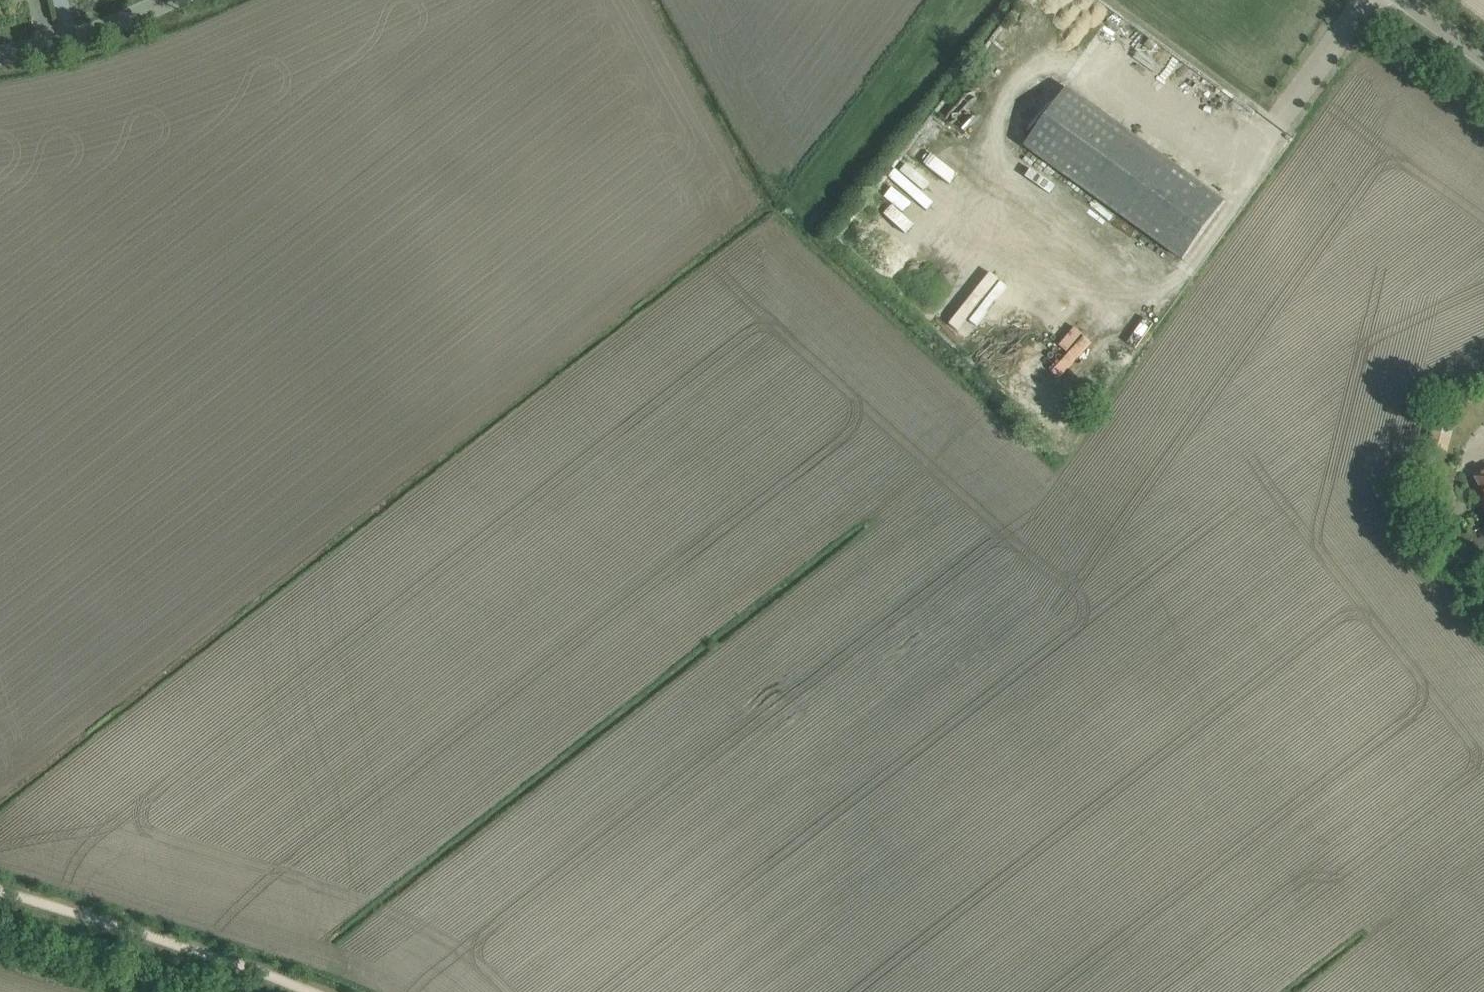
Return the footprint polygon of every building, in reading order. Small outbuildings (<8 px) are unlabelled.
[(1196,181),(1154,239),(1183,260),(1225,202),(1196,181)] [(1474,474),(1483,494),(1483,469),(1474,474)]
